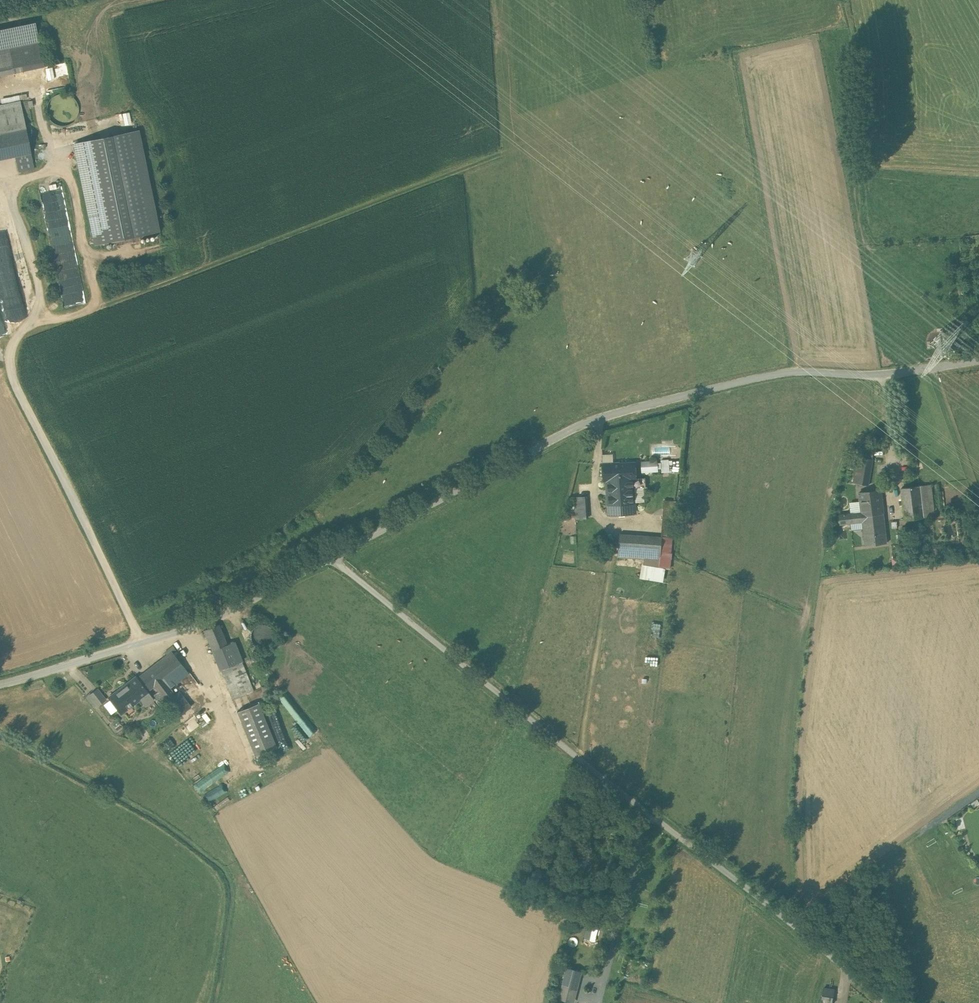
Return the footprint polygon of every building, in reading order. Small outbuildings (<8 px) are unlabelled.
[(0,49),(0,75),(44,66),(39,42),(0,49)] [(20,102),(0,106),(0,159),(15,156),(18,171),(35,168),(20,102)] [(161,230),(140,130),(74,144),(95,244),(161,230)] [(63,191),(42,195),(49,223),(66,219),(68,226),(70,225),(63,191)] [(664,459),(664,471),(673,471),(672,458),(664,459)] [(643,460),(644,472),(660,471),(660,460),(643,460)] [(858,460),(852,480),(868,485),(874,464),(858,460)] [(635,463),(603,465),(604,481),(606,481),(607,481),(632,479),(635,479),(635,478),(636,478),(635,463)] [(632,479),(607,481),(606,481),(609,514),(635,512),(634,487),(633,487),(632,479)] [(932,485),(903,488),(906,517),(936,514),(932,485)] [(865,546),(887,544),(881,490),(859,493),(865,546)] [(577,518),(590,517),(589,495),(576,496),(577,518)] [(643,578),(667,580),(668,568),(674,568),(676,537),(622,532),(620,555),(645,557),(643,578)] [(234,644),(215,652),(233,700),(252,693),(234,644)] [(172,651),(142,673),(152,687),(182,664),(172,651)] [(136,676),(108,697),(120,714),(148,692),(147,691),(152,687),(142,673),(137,677),(136,676)] [(179,691),(165,701),(176,716),(190,706),(179,691)] [(290,713),(315,738),(323,730),(326,733),(333,725),(306,698),(298,705),(290,713)] [(258,704),(238,711),(255,757),(275,749),(258,704)] [(194,745),(176,758),(202,794),(206,790),(206,789),(219,780),(194,745)] [(218,793),(228,788),(226,783),(216,788),(218,793)] [(595,936),(594,929),(586,929),(586,937),(595,936)] [(559,998),(575,1002),(582,971),(567,967),(559,998)] [(825,987),(824,1002),(834,1002),(834,987),(825,987)]
